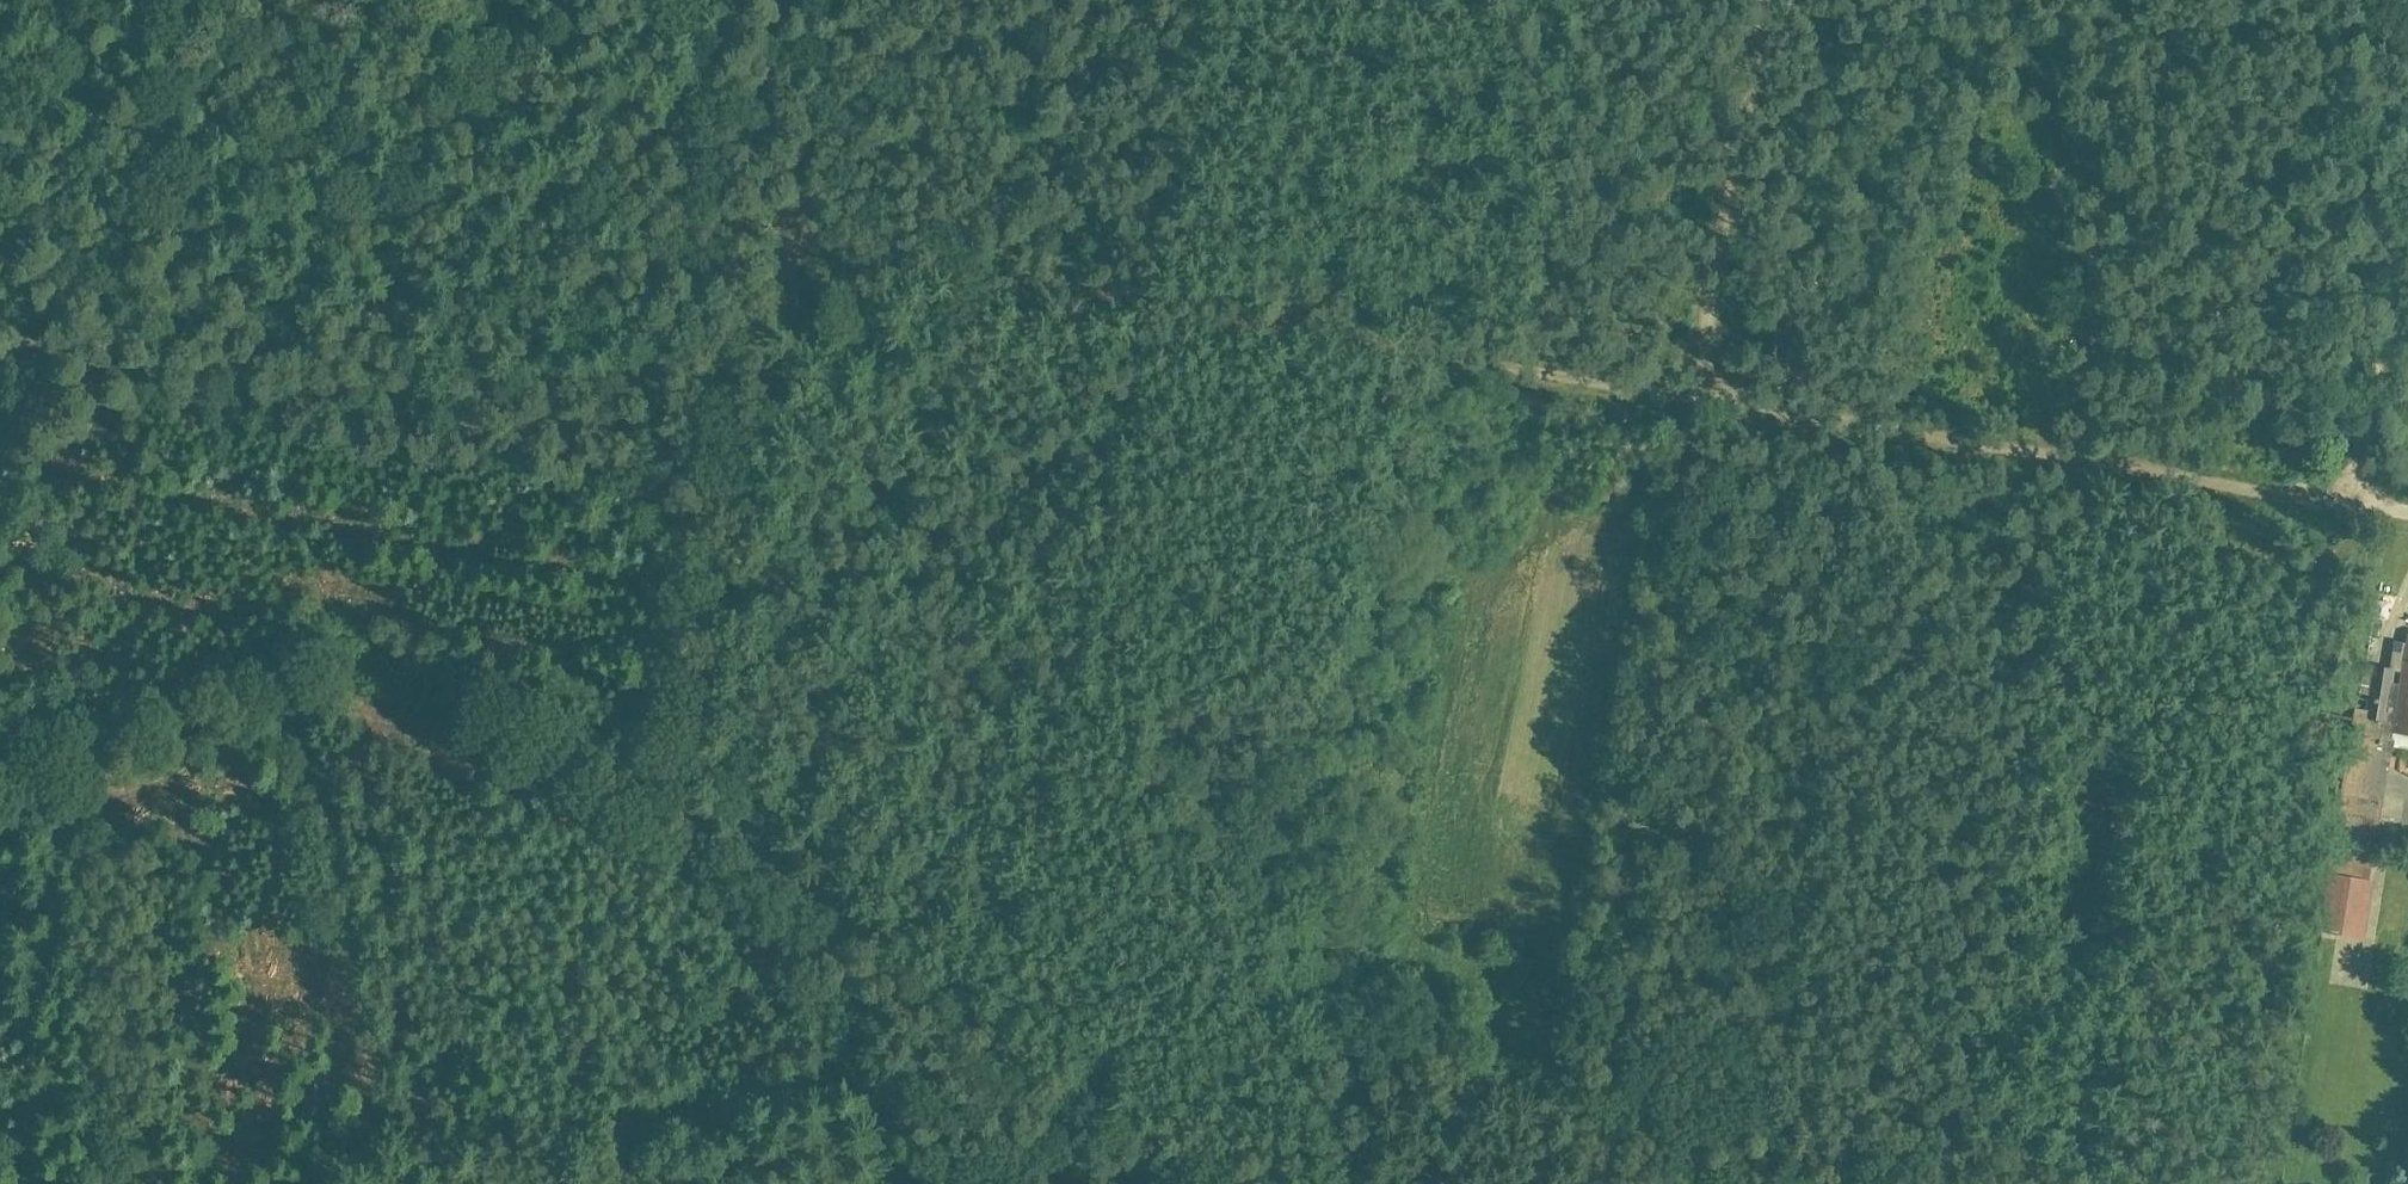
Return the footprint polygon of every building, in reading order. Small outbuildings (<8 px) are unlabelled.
[(2394,738),(2407,740),(2407,638),(2406,638),(2394,738)] [(2376,880),(2348,876),(2340,932),(2368,936),(2376,880)]
